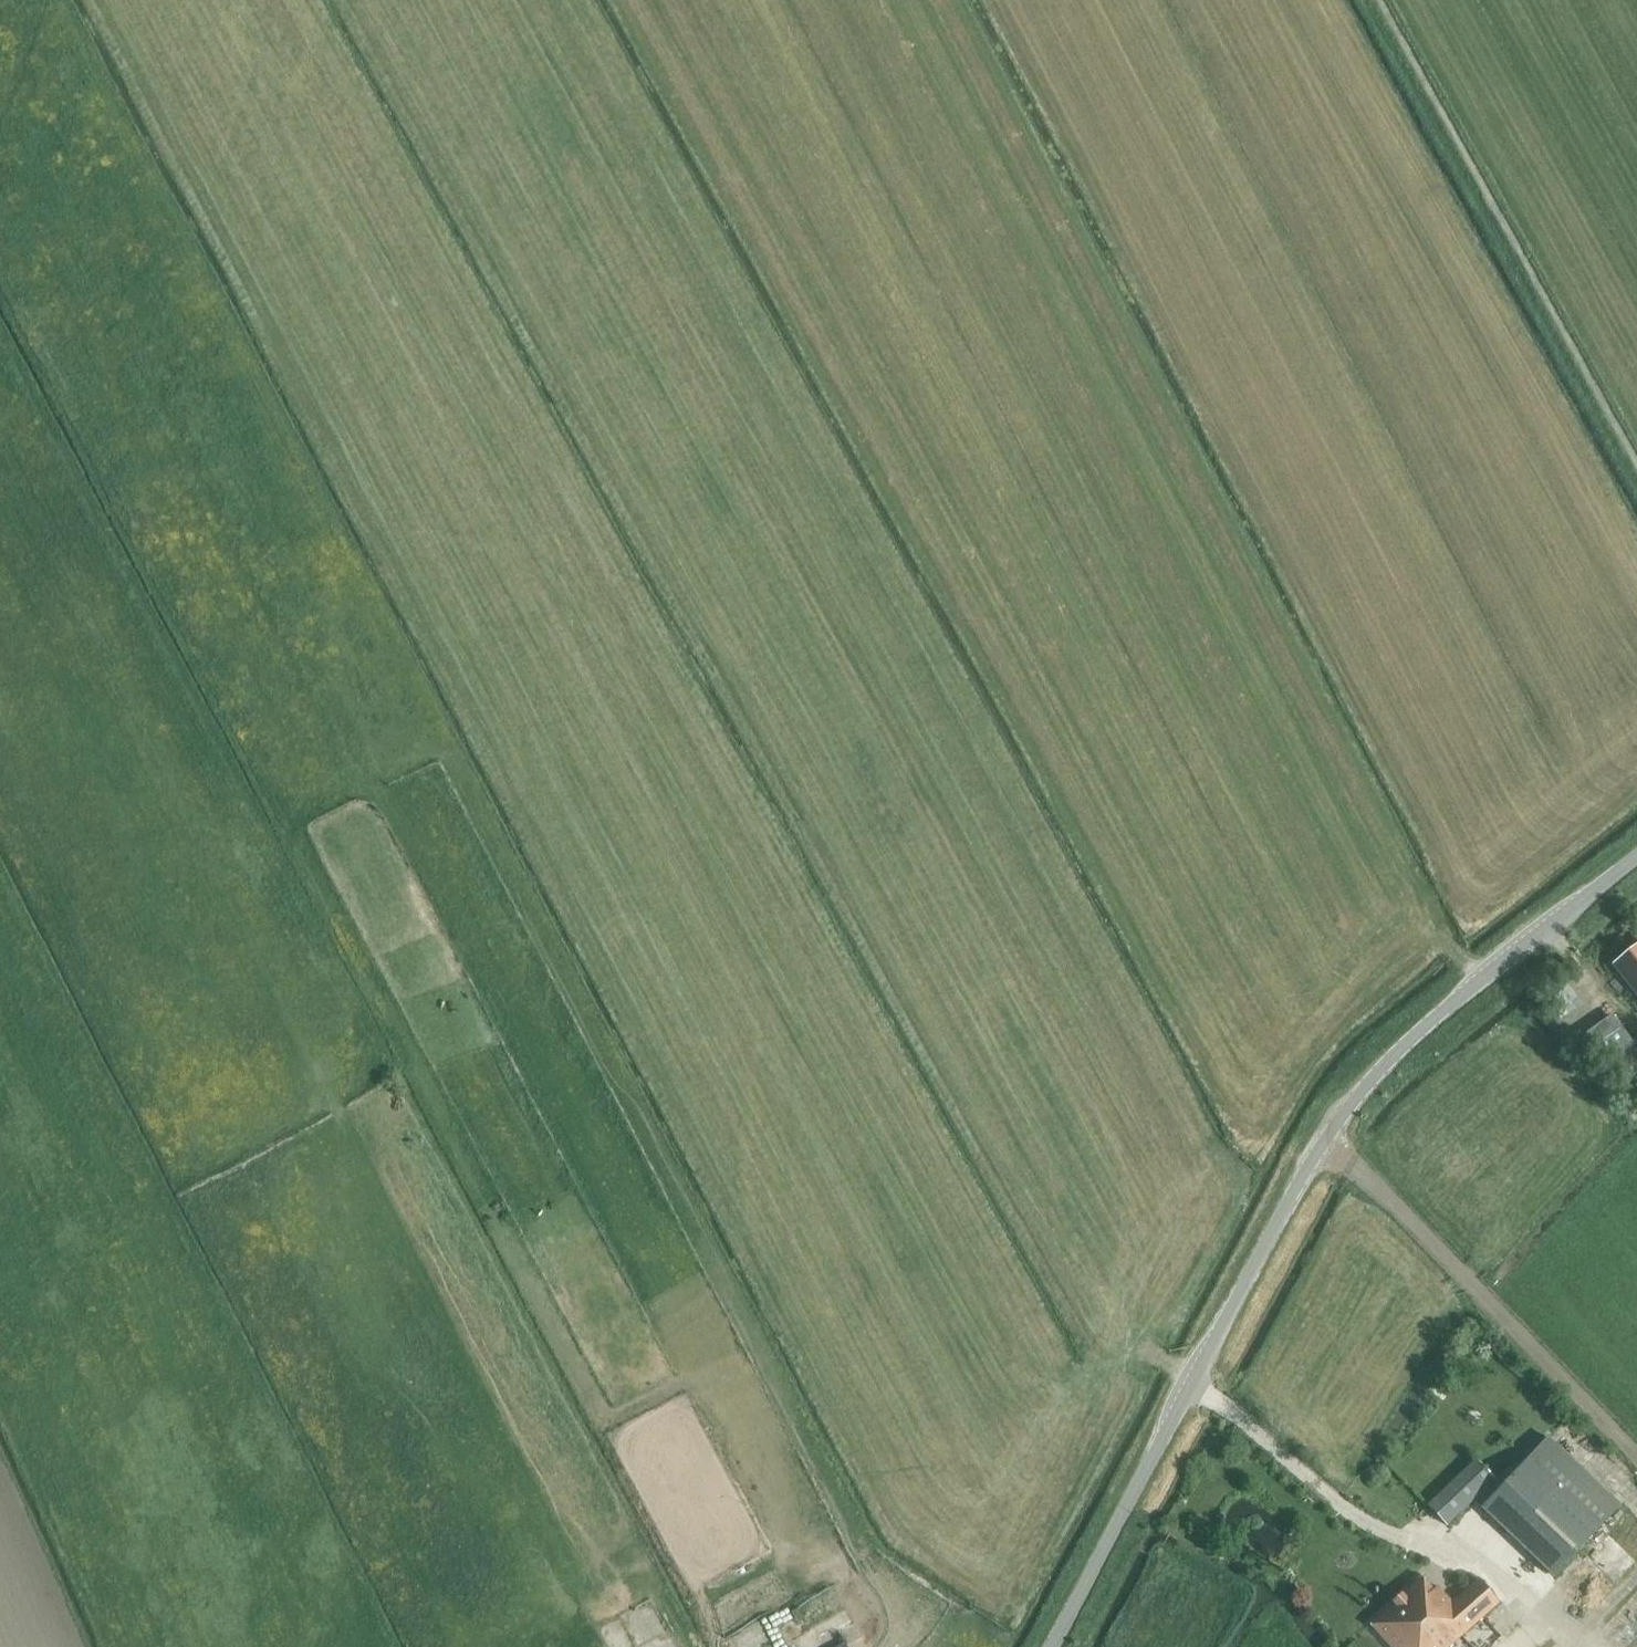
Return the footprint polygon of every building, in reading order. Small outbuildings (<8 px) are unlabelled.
[(1616,961),(1636,989),(1636,945),(1616,961)] [(1607,1063),(1634,1043),(1613,1015),(1586,1035),(1607,1063)] [(1554,1577),(1624,1504),(1550,1435),(1481,1508),(1554,1577)] [(1448,1527),(1497,1480),(1478,1457),(1427,1506),(1448,1527)] [(1501,1603),(1502,1602),(1481,1578),(1450,1604),(1422,1577),(1366,1628),(1383,1646),(1453,1646),(1501,1603)]
